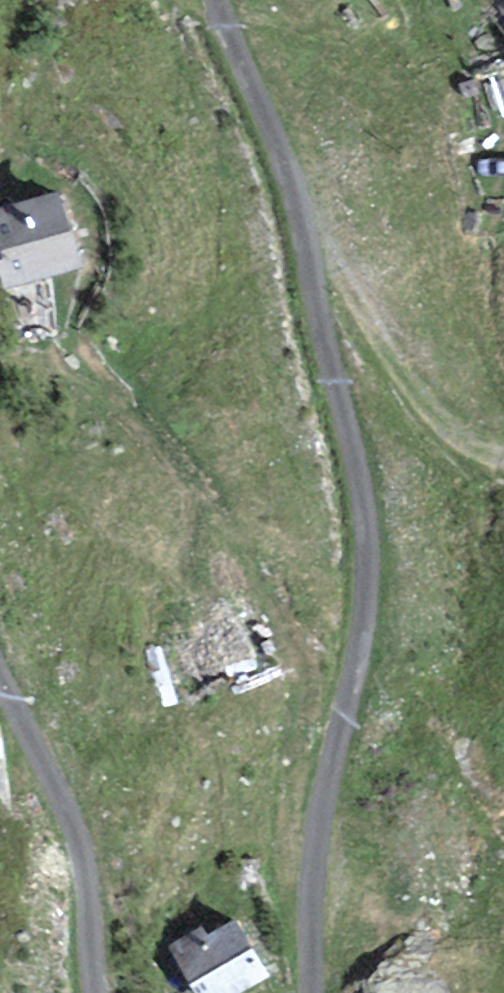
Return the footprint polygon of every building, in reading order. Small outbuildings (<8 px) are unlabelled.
[(502,17),(503,16),(503,0),(496,0),(502,17)] [(0,208),(0,276),(4,289),(82,264),(57,190),(0,208)] [(203,926),(168,945),(198,992),(243,992),(270,978),(235,920),(208,936),(203,926)]
